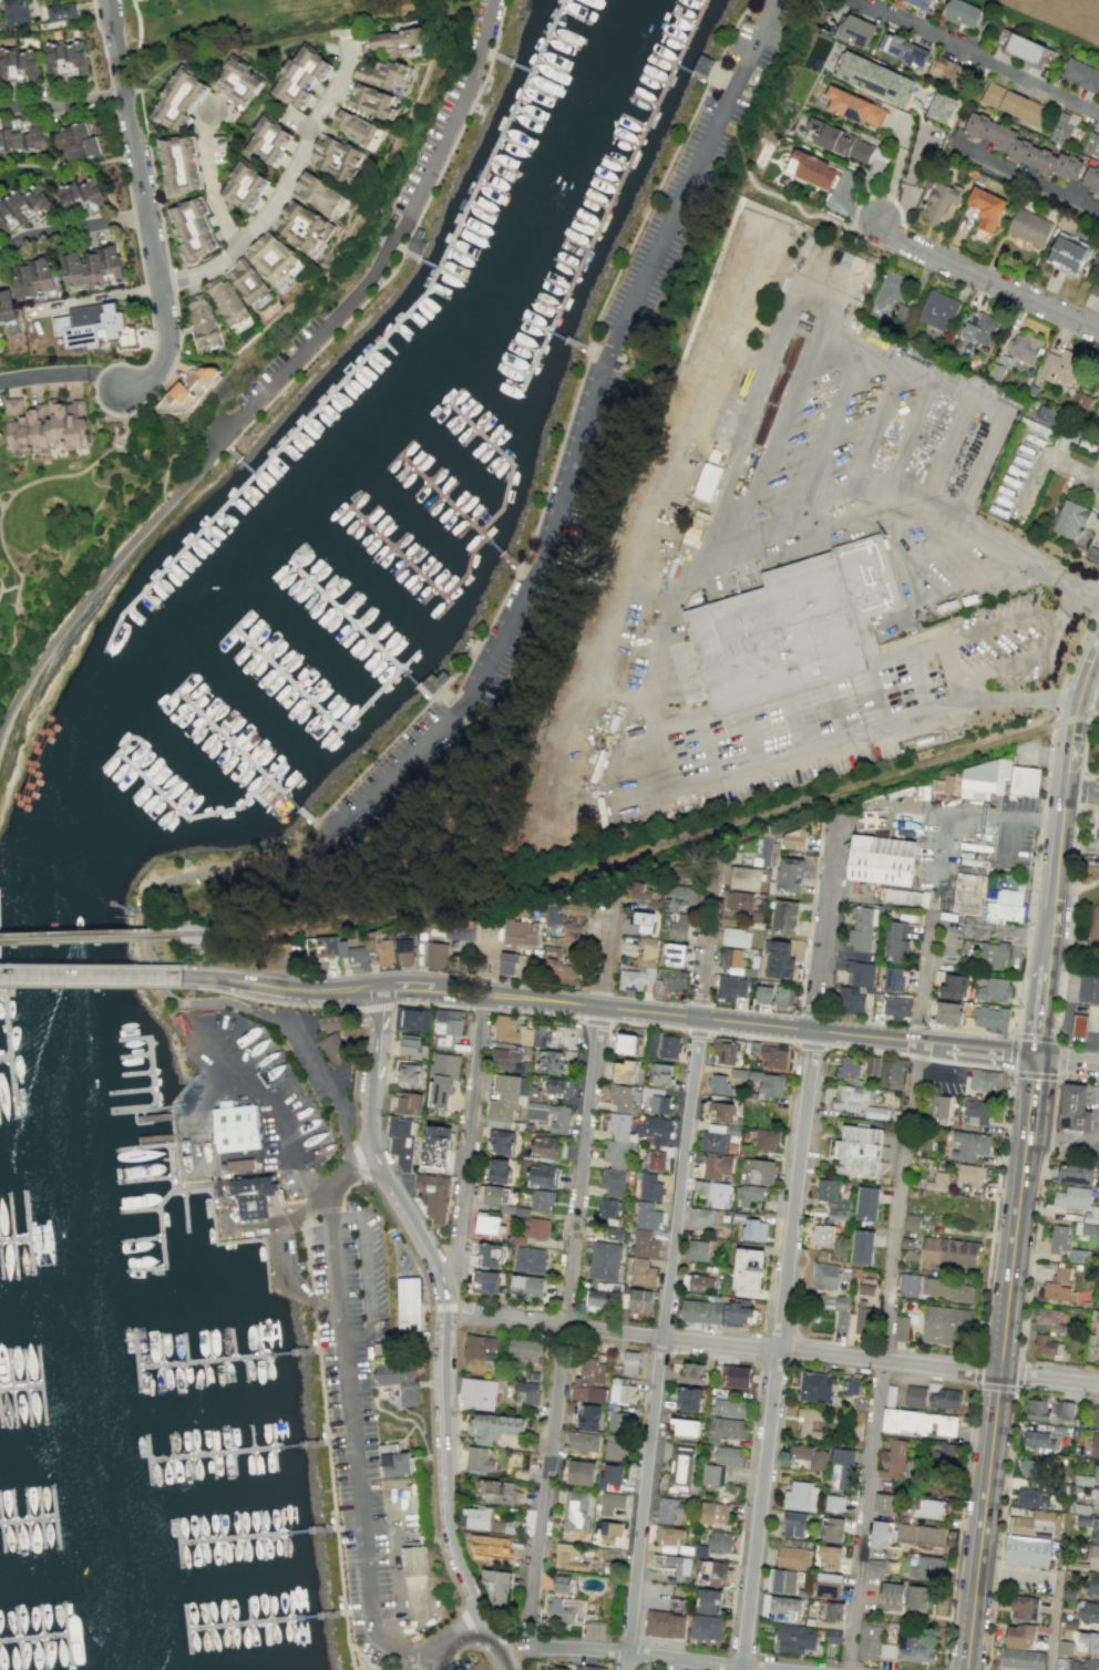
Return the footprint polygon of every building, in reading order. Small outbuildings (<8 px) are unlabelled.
[(28,26),(25,0),(3,0),(6,28),(28,26)] [(929,9),(932,0),(902,0),(929,9)] [(961,0),(948,0),(941,15),(973,30),(982,9),(961,0)] [(47,5),(48,21),(77,18),(76,3),(47,5)] [(875,25),(843,13),(834,36),(867,48),(875,25)] [(367,34),(368,47),(387,46),(389,57),(412,54),(411,45),(423,44),(422,28),(367,34)] [(1054,50),(1002,28),(997,39),(1004,42),(1000,51),(1045,71),(1054,50)] [(923,69),(930,49),(883,32),(876,52),(923,69)] [(43,44),(46,75),(87,71),(83,40),(43,44)] [(269,92),(303,111),(312,92),(306,89),(313,75),(323,80),(332,62),(300,45),(293,59),(288,57),(269,92)] [(36,50),(0,50),(0,80),(36,80),(36,50)] [(905,105),(915,77),(843,52),(834,80),(905,105)] [(929,75),(963,89),(971,69),(937,55),(929,75)] [(213,91),(249,106),(260,78),(246,73),(250,65),(228,56),(213,91)] [(1098,94),(1098,70),(1068,57),(1059,76),(1098,94)] [(357,62),(352,76),(398,93),(407,67),(387,59),(385,64),(376,61),(373,68),(357,62)] [(151,118),(182,132),(190,115),(190,116),(206,81),(173,67),(151,118)] [(1046,106),(987,81),(978,101),(1038,126),(1046,106)] [(392,96),(355,82),(347,104),(391,122),(395,110),(387,107),(392,96)] [(886,109),(830,85),(825,96),(831,98),(827,108),(878,130),(886,109)] [(945,124),(956,100),(935,91),(924,115),(945,124)] [(372,148),(376,139),(372,137),(377,126),(338,108),(329,127),(372,148)] [(1084,161),(1059,151),(1058,155),(1015,137),(1018,130),(970,111),(961,135),(1075,183),(1084,161)] [(1070,115),(1060,111),(1050,139),(1065,145),(1072,126),(1066,124),(1070,115)] [(30,126),(27,115),(0,120),(0,145),(3,145),(4,152),(24,148),(24,152),(45,148),(40,124),(30,126)] [(275,168),(285,153),(282,151),(292,135),(262,115),(242,147),(275,168)] [(809,119),(806,128),(808,129),(804,139),(867,165),(874,145),(809,119)] [(53,130),(58,150),(65,148),(68,161),(101,154),(96,135),(89,137),(86,122),(53,130)] [(1088,131),(1081,151),(1097,157),(1098,153),(1098,135),(1088,131)] [(348,182),(362,152),(319,132),(305,162),(348,182)] [(199,192),(194,136),(158,139),(164,195),(199,192)] [(839,168),(794,148),(784,171),(829,191),(839,168)] [(218,190),(248,212),(270,182),(240,159),(218,190)] [(1087,165),(1081,186),(1098,192),(1098,169),(1087,165)] [(331,213),(333,209),(339,213),(348,197),(303,171),(291,190),(331,213)] [(107,203),(95,176),(77,184),(75,181),(55,189),(64,210),(91,198),(96,208),(107,203)] [(955,206),(963,188),(952,184),(951,187),(934,180),(917,219),(937,227),(947,202),(955,206)] [(34,214),(37,219),(54,209),(39,183),(20,194),(17,190),(0,199),(0,234),(34,214)] [(974,227),(992,234),(1006,199),(973,186),(965,204),(981,210),(974,227)] [(165,210),(187,262),(219,249),(204,214),(209,212),(201,194),(165,210)] [(271,231),(315,257),(334,226),(290,199),(271,231)] [(1053,222),(1017,206),(1005,232),(1041,248),(1053,222)] [(300,262),(268,229),(243,253),(274,286),(300,262)] [(1087,245),(1056,235),(1046,263),(1077,273),(1087,245)] [(59,254),(64,289),(122,281),(117,242),(97,245),(97,252),(79,254),(79,252),(59,254)] [(1091,266),(1098,270),(1098,248),(1091,266)] [(15,298),(53,293),(49,259),(10,264),(15,298)] [(272,294),(243,259),(225,274),(253,309),(272,294)] [(900,302),(910,279),(886,269),(869,311),(885,317),(892,299),(900,302)] [(227,274),(205,284),(225,328),(247,318),(227,274)] [(916,320),(946,332),(959,301),(929,288),(916,320)] [(15,321),(8,289),(0,290),(0,324),(15,321)] [(196,351),(218,346),(207,292),(185,296),(196,351)] [(63,350),(115,343),(114,339),(120,338),(121,345),(135,343),(133,327),(124,328),(122,311),(116,312),(114,301),(66,308),(67,315),(51,317),(53,333),(61,332),(63,350)] [(987,346),(998,321),(971,309),(961,335),(987,346)] [(1033,364),(1041,340),(1015,331),(1007,355),(1033,364)] [(1047,351),(1037,377),(1060,386),(1061,382),(1070,385),(1081,356),(1063,348),(1059,356),(1047,351)] [(154,408),(162,415),(171,405),(182,415),(218,376),(199,359),(154,408)] [(8,451),(48,447),(48,444),(64,443),(65,449),(87,447),(82,399),(44,402),(44,405),(22,407),(21,397),(4,398),(8,451)] [(1059,411),(1039,404),(1034,419),(1054,425),(1059,411)] [(710,501),(720,466),(702,462),(693,496),(710,501)] [(1065,498),(1060,508),(1057,507),(1050,522),(1054,523),(1051,529),(1074,539),(1076,534),(1080,535),(1082,529),(1079,527),(1080,524),(1083,526),(1091,509),(1065,498)] [(887,525),(910,598),(877,608),(889,646),(874,650),(879,662),(722,711),(690,605),(771,579),(766,563),(887,525)] [(1089,546),(1098,550),(1098,563),(1085,556),(1089,546)] [(988,801),(988,793),(1002,795),(1004,779),(1008,780),(1010,760),(998,759),(963,767),(959,797),(988,801)] [(1036,796),(1008,793),(1011,765),(1040,769),(1036,796)] [(806,831),(786,830),(785,847),(805,848),(806,831)] [(852,835),(917,843),(913,886),(848,878),(852,835)] [(770,866),(772,837),(760,837),(758,866),(770,866)] [(799,893),(804,860),(781,856),(775,889),(799,893)] [(760,890),(761,868),(731,867),(730,889),(760,890)] [(649,902),(650,883),(631,882),(630,901),(649,902)] [(671,899),(663,898),(662,911),(679,911),(679,906),(696,906),(696,886),(671,886),(671,899)] [(881,900),(925,908),(928,894),(883,886),(881,900)] [(1021,921),(984,917),(985,899),(997,901),(998,889),(1017,891),(1017,886),(1026,887),(1021,921)] [(753,892),(727,892),(727,910),(752,911),(753,892)] [(561,900),(560,914),(589,915),(590,901),(561,900)] [(780,934),(797,935),(797,901),(774,900),(773,927),(781,927),(780,934)] [(548,925),(561,925),(561,906),(549,906),(548,925)] [(874,907),(853,906),(852,929),(850,929),(849,950),(872,951),(874,907)] [(653,933),(653,912),(633,912),(632,924),(637,924),(637,933),(653,933)] [(670,938),(689,939),(690,913),(678,913),(678,922),(670,922),(670,938)] [(582,933),(584,917),(566,915),(564,931),(582,933)] [(447,939),(478,940),(479,920),(448,918),(447,939)] [(536,946),(539,923),(508,919),(505,941),(536,946)] [(907,923),(890,921),(886,961),(905,963),(907,941),(905,941),(907,923)] [(750,947),(750,929),(722,928),(721,945),(750,947)] [(370,948),(381,947),(380,931),(369,932),(370,948)] [(308,959),(340,956),(337,935),(306,938),(308,959)] [(657,938),(639,937),(637,970),(620,969),(619,990),(643,991),(644,980),(654,980),(657,938)] [(382,967),(397,965),(393,939),(378,941),(382,967)] [(399,940),(401,966),(417,964),(415,939),(399,940)] [(978,940),(988,941),(997,942),(998,939),(1010,940),(1008,959),(1003,959),(1002,967),(989,966),(990,956),(977,955),(978,940)] [(361,960),(362,969),(370,968),(368,946),(349,947),(348,940),(340,941),(341,961),(361,960)] [(790,978),(791,941),(766,940),(764,977),(790,978)] [(448,968),(450,944),(430,941),(427,966),(448,968)] [(686,944),(666,943),(665,965),(685,966),(686,944)] [(743,967),(743,949),(724,948),(723,966),(743,967)] [(500,974),(516,976),(519,954),(503,951),(500,974)] [(578,965),(547,960),(545,978),(575,983),(578,965)] [(849,986),(873,987),(874,963),(846,961),(845,973),(850,973),(849,986)] [(905,968),(885,967),(884,990),(904,991),(905,968)] [(1080,971),(1077,1000),(1098,1002),(1098,974),(1080,971)] [(941,983),(939,996),(962,998),(964,986),(967,987),(968,975),(944,972),(943,983),(941,983)] [(986,976),(1008,978),(1008,983),(1011,985),(1010,996),(1007,996),(1006,1001),(976,998),(977,986),(980,986),(980,985),(985,986),(986,976)] [(735,1002),(735,996),(746,997),(747,978),(717,977),(716,1001),(735,1002)] [(755,1002),(771,1004),(773,987),(757,985),(755,1002)] [(794,1006),(795,986),(775,985),(774,1005),(794,1006)] [(863,1013),(864,989),(838,988),(838,1012),(863,1013)] [(883,1017),(910,1018),(911,998),(885,996),(883,1017)] [(937,999),(935,1020),(944,1021),(944,1022),(952,1023),(952,1022),(959,1022),(961,1017),(962,1017),(963,1008),(959,1008),(961,1002),(937,999)] [(972,1006),(970,1012),(974,1013),(973,1024),(989,1025),(988,1029),(1006,1031),(1008,1007),(997,1006),(997,1008),(987,1007),(987,1004),(979,1004),(979,1007),(972,1006)] [(398,1007),(430,1010),(428,1033),(394,1029),(398,1007)] [(438,1048),(453,1050),(454,1037),(461,1038),(464,1011),(436,1008),(433,1034),(439,1035),(438,1048)] [(1074,1013),(1071,1033),(1085,1034),(1087,1014),(1074,1013)] [(343,1014),(345,1030),(326,1032),(323,1017),(343,1014)] [(496,1042),(545,1045),(546,1025),(535,1025),(535,1027),(517,1026),(518,1016),(497,1015),(496,1042)] [(577,1048),(578,1026),(550,1025),(549,1046),(577,1048)] [(337,1032),(350,1058),(333,1066),(320,1041),(337,1032)] [(400,1034),(420,1037),(419,1044),(423,1044),(421,1060),(398,1058),(400,1034)] [(637,1035),(617,1034),(616,1052),(636,1053),(637,1035)] [(679,1059),(681,1037),(661,1035),(659,1057),(679,1059)] [(714,1063),(735,1064),(736,1042),(714,1041),(714,1063)] [(749,1054),(759,1055),(761,1043),(751,1041),(749,1054)] [(766,1059),(766,1068),(786,1068),(787,1047),(761,1046),(760,1058),(766,1059)] [(520,1071),(522,1050),(494,1048),(492,1069),(520,1071)] [(564,1051),(541,1050),(540,1072),(564,1073),(564,1051)] [(461,1056),(433,1053),(428,1106),(448,1109),(451,1079),(459,1079),(461,1056)] [(865,1074),(878,1075),(878,1056),(866,1056),(865,1074)] [(860,1060),(839,1057),(837,1077),(858,1079),(860,1060)] [(879,1088),(902,1088),(903,1060),(880,1059),(879,1088)] [(613,1080),(634,1081),(634,1061),(613,1061),(613,1080)] [(398,1082),(419,1083),(420,1064),(400,1062),(398,1082)] [(674,1065),(654,1063),(651,1084),(671,1087),(674,1065)] [(970,1068),(968,1087),(999,1090),(1002,1070),(970,1068)] [(782,1097),(784,1075),(750,1071),(749,1079),(759,1080),(758,1094),(782,1097)] [(727,1076),(711,1074),(709,1092),(732,1095),(733,1085),(726,1084),(727,1076)] [(571,1097),(573,1080),(547,1077),(545,1093),(571,1097)] [(1060,1115),(1065,1082),(1087,1084),(1086,1087),(1085,1109),(1091,1110),(1090,1130),(1060,1126),(1061,1115),(1060,1115)] [(632,1085),(609,1085),(609,1110),(636,1111),(636,1105),(631,1105),(632,1085)] [(833,1109),(859,1110),(859,1100),(868,1100),(869,1087),(835,1085),(833,1109)] [(421,1107),(422,1093),(396,1091),(393,1112),(412,1114),(412,1107),(421,1107)] [(669,1095),(652,1095),(651,1113),(669,1114),(669,1095)] [(948,1124),(949,1096),(932,1095),(930,1123),(948,1124)] [(965,1097),(962,1120),(967,1120),(968,1114),(977,1115),(977,1122),(987,1123),(990,1101),(965,1097)] [(734,1103),(710,1102),(710,1121),(733,1122),(734,1103)] [(525,1118),(550,1121),(549,1133),(566,1134),(569,1107),(540,1104),(539,1109),(526,1108),(525,1118)] [(215,1111),(260,1106),(265,1152),(219,1155),(215,1111)] [(865,1118),(887,1119),(888,1107),(865,1106),(865,1118)] [(623,1198),(629,1143),(627,1143),(630,1114),(608,1112),(606,1132),(613,1132),(613,1141),(604,1140),(602,1159),(610,1160),(609,1169),(600,1168),(598,1187),(606,1188),(605,1196),(623,1198)] [(389,1155),(397,1156),(396,1164),(401,1173),(410,1174),(413,1135),(409,1135),(410,1121),(397,1120),(397,1117),(389,1116),(387,1137),(390,1137),(389,1155)] [(652,1145),(669,1146),(671,1118),(640,1117),(639,1136),(652,1136),(652,1145)] [(451,1126),(427,1124),(422,1169),(446,1173),(451,1126)] [(880,1128),(842,1125),(841,1140),(829,1139),(828,1155),(839,1156),(837,1173),(876,1176),(880,1128)] [(775,1154),(779,1131),(757,1128),(754,1150),(775,1154)] [(511,1155),(512,1131),(492,1130),(492,1154),(511,1155)] [(989,1134),(954,1131),(953,1140),(958,1140),(957,1148),(951,1147),(949,1158),(974,1161),(975,1152),(988,1153),(989,1134)] [(532,1156),(557,1158),(558,1137),(533,1136),(532,1156)] [(664,1171),(665,1152),(649,1151),(648,1170),(664,1171)] [(733,1157),(705,1155),(703,1177),(722,1179),(723,1175),(731,1176),(733,1157)] [(742,1180),(772,1184),(775,1161),(745,1157),(742,1180)] [(253,1168),(252,1158),(226,1161),(227,1171),(253,1168)] [(488,1182),(508,1183),(510,1160),(491,1158),(488,1182)] [(1059,1162),(1058,1177),(1050,1176),(1049,1181),(1058,1182),(1058,1179),(1091,1183),(1093,1166),(1059,1162)] [(984,1166),(957,1163),(956,1179),(970,1181),(969,1187),(982,1188),(984,1166)] [(554,1187),(555,1166),(529,1164),(528,1186),(554,1187)] [(925,1189),(946,1191),(948,1172),(934,1171),(933,1182),(925,1181),(925,1189)] [(656,1173),(640,1173),(639,1200),(661,1201),(662,1182),(655,1182),(656,1173)] [(444,1226),(449,1179),(414,1176),(412,1197),(424,1215),(427,1216),(427,1219),(432,1219),(432,1225),(444,1226)] [(232,1184),(276,1178),(276,1186),(280,1186),(281,1194),(276,1195),(277,1199),(269,1200),(269,1203),(271,1221),(243,1225),(240,1199),(233,1200),(232,1184)] [(848,1220),(849,1200),(838,1199),(839,1180),(817,1179),(816,1200),(828,1200),(827,1219),(848,1220)] [(709,1192),(708,1207),(727,1208),(728,1183),(696,1181),(695,1191),(709,1192)] [(736,1206),(749,1207),(750,1199),(764,1200),(765,1186),(737,1184),(736,1206)] [(1065,1184),(1065,1189),(1054,1188),(1051,1204),(1059,1205),(1059,1206),(1065,1207),(1065,1205),(1088,1208),(1090,1187),(1065,1184)] [(502,1203),(503,1186),(480,1185),(479,1202),(502,1203)] [(855,1219),(876,1221),(880,1188),(858,1186),(855,1219)] [(552,1190),(532,1190),(531,1210),(551,1211),(552,1190)] [(617,1219),(620,1200),(599,1198),(596,1217),(617,1219)] [(659,1229),(660,1210),(653,1210),(654,1201),(636,1201),(636,1228),(659,1229)] [(1083,1209),(1082,1220),(1097,1221),(1098,1205),(1090,1204),(1090,1210),(1083,1209)] [(690,1225),(717,1226),(718,1209),(690,1208),(690,1225)] [(748,1214),(736,1213),(736,1221),(743,1222),(742,1239),(766,1240),(767,1220),(747,1219),(748,1214)] [(476,1233),(501,1233),(501,1214),(477,1214),(476,1233)] [(917,1230),(918,1215),(904,1214),(903,1230),(917,1230)] [(526,1244),(526,1238),(547,1240),(549,1219),(527,1217),(526,1234),(515,1233),(514,1243),(526,1244)] [(1081,1221),(1080,1233),(1098,1235),(1098,1224),(1081,1221)] [(1068,1224),(1051,1223),(1050,1235),(1047,1235),(1047,1240),(1050,1240),(1049,1251),(1057,1252),(1057,1248),(1065,1248),(1066,1237),(1069,1237),(1069,1233),(1067,1233),(1068,1224)] [(813,1224),(812,1245),(838,1247),(839,1236),(833,1236),(834,1226),(813,1224)] [(604,1240),(621,1241),(621,1227),(605,1226),(604,1240)] [(650,1239),(650,1230),(634,1229),(633,1256),(656,1257),(657,1239),(650,1239)] [(872,1264),(874,1230),(853,1230),(851,1263),(872,1264)] [(933,1264),(976,1268),(978,1242),(923,1237),(920,1268),(933,1269),(933,1264)] [(705,1261),(708,1241),(687,1239),(684,1259),(705,1261)] [(614,1281),(620,1245),(592,1240),(586,1277),(614,1281)] [(500,1244),(478,1243),(477,1267),(499,1267),(500,1244)] [(544,1248),(514,1247),(514,1271),(543,1272),(544,1248)] [(1069,1247),(1068,1260),(1081,1261),(1082,1255),(1086,1255),(1086,1249),(1069,1247)] [(734,1290),(762,1291),(764,1249),(735,1248),(734,1290)] [(654,1267),(647,1267),(648,1258),(631,1257),(629,1284),(654,1285),(654,1267)] [(812,1287),(837,1288),(838,1264),(813,1263),(812,1287)] [(1069,1267),(1054,1267),(1053,1282),(1044,1282),(1043,1299),(1076,1300),(1076,1290),(1068,1290),(1069,1267)] [(497,1294),(498,1271),(474,1270),(473,1293),(497,1294)] [(899,1294),(918,1295),(918,1274),(899,1273),(899,1294)] [(714,1276),(682,1275),(682,1290),(713,1291),(714,1276)] [(544,1277),(511,1276),(510,1296),(543,1298),(544,1277)] [(970,1301),(972,1283),(922,1277),(920,1295),(970,1301)] [(423,1281),(401,1282),(402,1337),(424,1337),(423,1281)] [(648,1310),(651,1291),(630,1288),(627,1308),(648,1310)] [(612,1291),(585,1290),(585,1306),(612,1307),(612,1291)] [(848,1296),(817,1295),(816,1308),(836,1309),(835,1331),(847,1331),(848,1296)] [(679,1321),(755,1325),(756,1308),(749,1307),(749,1303),(680,1299),(679,1321)] [(866,1300),(856,1299),(854,1334),(871,1335),(872,1308),(865,1307),(866,1300)] [(971,1310),(925,1305),(920,1341),(951,1344),(952,1339),(967,1341),(971,1310)] [(1049,1324),(1048,1332),(1065,1333),(1066,1324),(1058,1324),(1059,1309),(1037,1308),(1036,1323),(1049,1324)] [(907,1341),(908,1317),(895,1316),(894,1340),(907,1341)] [(463,1357),(496,1361),(499,1338),(465,1333),(463,1357)] [(1061,1354),(1062,1341),(1049,1341),(1049,1334),(1034,1333),(1033,1353),(1061,1354)] [(538,1361),(539,1340),(509,1338),(507,1359),(538,1361)] [(1095,1338),(1096,1355),(1088,1355),(1088,1362),(1098,1361),(1098,1338),(1095,1338)] [(622,1374),(636,1375),(638,1352),(623,1351),(622,1374)] [(602,1386),(605,1361),(581,1359),(578,1378),(573,1378),(570,1399),(604,1402),(606,1386),(602,1386)] [(382,1388),(380,1367),(417,1363),(421,1406),(404,1408),(402,1385),(382,1388)] [(704,1363),(682,1363),(681,1383),(703,1383),(704,1363)] [(722,1385),(749,1386),(750,1367),(723,1365),(722,1385)] [(539,1372),(526,1372),(525,1381),(517,1381),(516,1391),(525,1391),(524,1403),(538,1403),(539,1372)] [(798,1401),(831,1402),(832,1374),(800,1372),(798,1401)] [(859,1378),(843,1377),(842,1394),(858,1395),(859,1378)] [(496,1381),(461,1378),(459,1395),(462,1396),(461,1408),(493,1411),(496,1381)] [(611,1401),(635,1402),(636,1385),(621,1384),(621,1378),(612,1378),(611,1401)] [(925,1406),(925,1386),(906,1385),(905,1406),(925,1406)] [(961,1390),(931,1386),(928,1406),(958,1410),(961,1390)] [(700,1411),(700,1388),(678,1387),(677,1410),(700,1411)] [(1047,1419),(1047,1396),(1027,1395),(1026,1419),(1047,1419)] [(746,1417),(747,1402),(713,1398),(711,1414),(746,1417)] [(1073,1402),(1057,1400),(1055,1417),(1072,1419),(1073,1402)] [(578,1429),(599,1429),(600,1405),(579,1404),(578,1429)] [(814,1424),(824,1425),(825,1410),(798,1408),(796,1436),(823,1438),(823,1430),(813,1430),(814,1424)] [(957,1416),(884,1408),(882,1429),(955,1437),(957,1416)] [(497,1432),(522,1434),(523,1418),(472,1412),(472,1416),(469,1416),(466,1433),(474,1434),(473,1443),(491,1445),(492,1440),(496,1440),(497,1432)] [(628,1431),(629,1413),(610,1412),(609,1430),(628,1431)] [(699,1436),(699,1420),(672,1418),(671,1435),(699,1436)] [(745,1419),(714,1418),(713,1436),(743,1438),(745,1419)] [(568,1451),(598,1453),(600,1433),(569,1431),(568,1451)] [(1052,1432),(1024,1431),(1023,1450),(1052,1451),(1052,1432)] [(1098,1457),(1098,1434),(1092,1434),(1091,1456),(1098,1457)] [(604,1459),(627,1460),(628,1436),(606,1435),(604,1459)] [(905,1440),(889,1439),(889,1450),(881,1450),(880,1468),(878,1468),(877,1478),(904,1479),(905,1440)] [(952,1464),(956,1445),(933,1441),(930,1460),(952,1464)] [(414,1473),(412,1454),(401,1454),(401,1445),(383,1446),(387,1476),(414,1473)] [(494,1460),(486,1458),(487,1447),(468,1445),(465,1468),(493,1472),(494,1460)] [(694,1448),(671,1446),(667,1491),(690,1492),(694,1448)] [(715,1464),(741,1465),(742,1447),(715,1446),(715,1464)] [(810,1470),(827,1471),(828,1447),(791,1446),(791,1458),(810,1458),(810,1470)] [(855,1450),(835,1447),(830,1488),(851,1491),(855,1450)] [(1040,1460),(1021,1459),(1020,1475),(1040,1475),(1040,1460)] [(569,1484),(594,1485),(595,1461),(570,1460),(569,1484)] [(599,1489),(607,1489),(607,1483),(623,1483),(623,1465),(605,1464),(605,1477),(599,1477),(599,1489)] [(724,1485),(725,1465),(704,1464),(702,1484),(724,1485)] [(512,1504),(514,1482),(476,1478),(474,1501),(512,1504)] [(783,1509),(816,1510),(817,1483),(791,1481),(790,1491),(784,1490),(783,1509)] [(1040,1490),(1018,1489),(1017,1506),(1048,1507),(1049,1496),(1039,1495),(1040,1490)] [(592,1492),(568,1490),(563,1530),(587,1533),(592,1492)] [(613,1515),(614,1507),(625,1508),(626,1495),(603,1492),(601,1514),(613,1515)] [(891,1513),(892,1494),(875,1493),(874,1512),(891,1513)] [(825,1510),(843,1512),(844,1497),(827,1495),(825,1510)] [(945,1520),(948,1502),(915,1497),(912,1516),(945,1520)] [(658,1523),(676,1524),(676,1514),(684,1514),(684,1500),(660,1498),(658,1523)] [(727,1523),(728,1503),(702,1502),(701,1522),(727,1523)] [(491,1530),(493,1508),(464,1504),(461,1527),(491,1530)] [(806,1514),(786,1511),(783,1536),(803,1538),(806,1514)] [(1032,1517),(1011,1516),(1010,1534),(1031,1535),(1032,1517)] [(821,1541),(843,1542),(843,1518),(822,1517),(821,1541)] [(1098,1543),(1098,1518),(1092,1517),(1089,1542),(1098,1543)] [(618,1544),(619,1522),(601,1521),(600,1544),(618,1544)] [(871,1547),(889,1548),(890,1521),(872,1521),(871,1547)] [(943,1545),(944,1527),(896,1525),(895,1543),(943,1545)] [(686,1527),(656,1526),(655,1545),(677,1546),(677,1539),(686,1539),(686,1527)] [(732,1534),(709,1531),(707,1545),(695,1544),(694,1556),(706,1557),(707,1550),(730,1553),(732,1534)] [(471,1534),(470,1547),(474,1558),(514,1563),(515,1550),(513,1549),(514,1538),(471,1534)] [(1006,1539),(1005,1566),(1048,1568),(1050,1542),(1006,1539)] [(589,1562),(581,1562),(581,1544),(557,1543),(556,1569),(589,1569),(589,1562)] [(818,1568),(839,1570),(842,1547),(820,1545),(818,1568)] [(1089,1545),(1088,1569),(1098,1570),(1098,1545),(1089,1545)] [(410,1619),(433,1617),(429,1547),(405,1548),(410,1619)] [(810,1549),(777,1547),(776,1566),(809,1568),(810,1549)] [(620,1559),(620,1548),(603,1548),(602,1558),(620,1559)] [(690,1557),(655,1555),(654,1568),(675,1569),(674,1578),(689,1579),(690,1557)] [(942,1579),(943,1557),(917,1556),(917,1567),(909,1566),(909,1578),(942,1579)] [(884,1560),(867,1559),(866,1577),(883,1578),(884,1560)] [(726,1585),(727,1562),(698,1561),(698,1584),(726,1585)] [(768,1590),(794,1594),(797,1571),(771,1568),(768,1590)] [(484,1570),(515,1574),(514,1590),(511,1590),(510,1610),(495,1609),(483,1583),(484,1570)] [(815,1598),(840,1599),(841,1573),(816,1573),(815,1598)] [(552,1591),(569,1593),(571,1577),(555,1574),(552,1591)] [(1089,1574),(1086,1593),(1098,1595),(1098,1575),(1089,1574)] [(904,1585),(882,1582),(879,1607),(900,1610),(904,1585)] [(935,1589),(910,1584),(906,1606),(931,1610),(935,1589)] [(722,1589),(698,1589),(697,1612),(721,1613),(722,1589)] [(1038,1596),(1012,1595),(1011,1618),(1037,1619),(1038,1596)] [(583,1624),(586,1601),(552,1596),(549,1618),(583,1624)] [(785,1612),(785,1621),(799,1623),(802,1599),(771,1596),(769,1610),(785,1612)] [(669,1610),(685,1610),(685,1598),(669,1598),(669,1610)] [(822,1621),(842,1622),(842,1602),(822,1602),(822,1621)] [(1080,1602),(1079,1622),(1098,1623),(1098,1603),(1080,1602)] [(644,1634),(684,1639),(687,1614),(647,1609),(644,1634)] [(723,1616),(689,1615),(688,1638),(721,1639),(723,1616)] [(877,1661),(882,1627),(861,1624),(856,1657),(877,1661)] [(1007,1624),(1006,1648),(1034,1648),(1035,1625),(1007,1624)] [(816,1649),(816,1627),(775,1625),(774,1652),(805,1653),(805,1649),(816,1649)] [(841,1631),(827,1628),(825,1642),(839,1644),(841,1631)] [(1078,1631),(1078,1651),(1098,1652),(1098,1632),(1078,1631)] [(896,1660),(934,1662),(935,1637),(897,1635),(896,1660)] [(1071,1655),(1072,1641),(1056,1640),(1056,1655),(1071,1655)] [(894,1658),(894,1644),(880,1643),(880,1658),(894,1658)] [(1014,1653),(1013,1669),(998,1669),(999,1652),(1014,1653)] [(1028,1654),(1027,1669),(1013,1669),(1014,1653),(1028,1654)] [(1044,1654),(1043,1669),(1027,1669),(1028,1654),(1044,1654)] [(1083,1657),(1082,1661),(1056,1657),(1054,1669),(1098,1669),(1098,1659),(1083,1657)]
